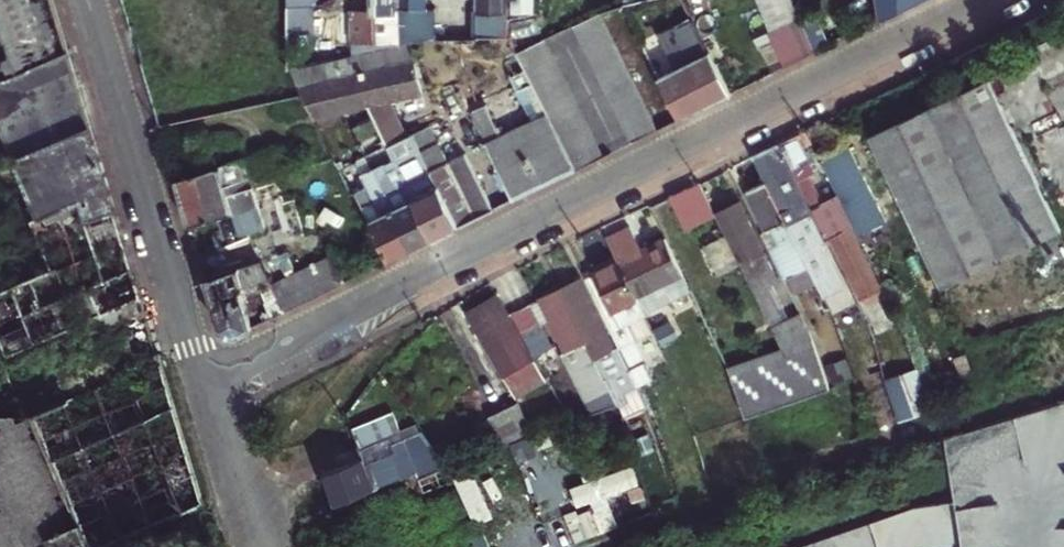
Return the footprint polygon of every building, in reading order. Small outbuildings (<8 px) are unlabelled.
[(55,250),(0,277),(0,355),(1,356),(71,322),(77,337),(143,307),(132,267),(86,117),(51,0),(0,0),(0,115),(55,250)] [(395,6),(395,41),(409,38),(434,33),(434,4),(425,4),(425,0),(395,0),(395,6)] [(475,34),(510,34),(505,25),(505,9),(505,0),(474,0),(475,34)] [(768,0),(757,0),(766,29),(779,22),(768,0)] [(798,20),(791,0),(768,0),(779,22),(782,27),(798,20)] [(878,17),(910,2),(914,0),(876,0),(878,17)] [(365,8),(348,8),(349,42),(395,41),(395,6),(365,8)] [(595,10),(575,17),(632,137),(657,125),(601,9),(595,10)] [(659,74),(678,114),(699,104),(728,90),(692,16),(662,31),(679,65),(659,74)] [(797,56),(813,49),(798,20),(782,27),(797,56)] [(783,63),(797,56),(782,27),(779,22),(766,29),(783,63)] [(547,110),(575,164),(601,152),(539,30),(515,45),(524,61),(527,68),(547,110)] [(311,117),(340,110),(365,103),(390,97),(421,89),(413,57),(409,38),(395,41),(349,52),(289,66),(294,85),(311,117)] [(395,41),(349,42),(349,52),(395,41)] [(512,76),(532,118),(497,134),(482,105),(468,112),(483,142),(510,196),(575,164),(547,110),(527,68),(512,76)] [(941,282),(1060,225),(984,74),(866,131),(941,282)] [(409,133),(390,97),(365,103),(393,155),(405,179),(408,183),(433,233),(455,223),(482,210),(491,205),(464,150),(448,157),(432,121),(409,133)] [(747,153),(761,179),(805,266),(806,268),(822,260),(813,242),(811,237),(821,232),(808,207),(774,140),(759,147),(747,153)] [(851,219),(870,209),(840,149),(832,153),(820,159),(851,219)] [(243,155),(175,175),(179,189),(182,200),(226,187),(223,179),(248,171),(243,155)] [(433,233),(408,183),(405,179),(393,155),(370,165),(379,181),(410,244),(420,239),(433,233)] [(410,244),(379,181),(370,165),(359,170),(365,182),(354,187),(389,255),(400,249),(410,244)] [(668,191),(684,224),(712,212),(695,178),(668,191)] [(742,186),(786,274),(805,266),(761,179),(752,182),(742,186)] [(226,187),(182,200),(186,213),(189,223),(230,211),(257,203),(249,180),(226,187)] [(808,207),(821,232),(823,237),(829,234),(860,296),(879,288),(847,225),(850,224),(835,194),(823,200),(808,207)] [(716,209),(761,300),(770,296),(756,269),(761,266),(765,275),(772,272),(736,200),(726,204),(716,209)] [(237,231),(263,223),(257,203),(230,211),(237,231)] [(864,245),(874,240),(864,221),(854,226),(864,245)] [(604,232),(615,256),(639,311),(687,287),(661,235),(645,242),(638,245),(627,222),(604,232)] [(813,242),(823,237),(821,232),(811,237),(813,242)] [(331,250),(317,256),(331,283),(345,275),(331,250)] [(648,331),(639,311),(615,256),(609,259),(606,252),(593,259),(595,265),(592,267),(588,268),(589,269),(583,272),(630,364),(645,357),(647,356),(637,337),(648,331)] [(271,278),(259,254),(203,272),(219,323),(228,327),(233,329),(251,321),(239,285),(256,279),(271,311),(283,305),(271,278)] [(302,263),(315,290),(331,283),(317,256),(302,263)] [(302,263),(285,271),(298,298),(315,290),(302,263)] [(298,298),(285,271),(271,278),(283,305),(298,298)] [(615,348),(579,278),(567,283),(559,288),(595,358),(615,348)] [(592,414),(617,402),(609,386),(595,358),(559,288),(552,291),(540,297),(573,361),(567,364),(592,414)] [(522,406),(550,391),(499,294),(485,302),(470,310),(522,406)] [(769,313),(776,310),(770,296),(761,300),(769,313)] [(810,301),(818,317),(829,312),(821,296),(810,301)] [(883,311),(889,308),(885,299),(878,302),(883,311)] [(538,352),(552,344),(529,302),(515,310),(538,352)] [(801,318),(793,302),(776,310),(769,313),(776,329),(801,318)] [(860,310),(865,320),(879,313),(874,304),(860,310)] [(654,375),(645,357),(630,364),(635,372),(640,382),(654,375)] [(80,523),(50,535),(55,546),(103,546),(132,535),(134,540),(143,537),(140,531),(203,505),(179,422),(159,358),(36,413),(80,523)] [(640,382),(635,372),(609,386),(617,402),(643,388),(640,382)] [(520,411),(479,426),(488,453),(533,436),(520,411)] [(50,535),(80,523),(36,413),(0,413),(0,546),(55,546),(50,535)] [(395,413),(353,429),(360,447),(363,457),(324,471),(335,501),(416,472),(418,478),(439,471),(409,437),(403,433),(395,413)]
